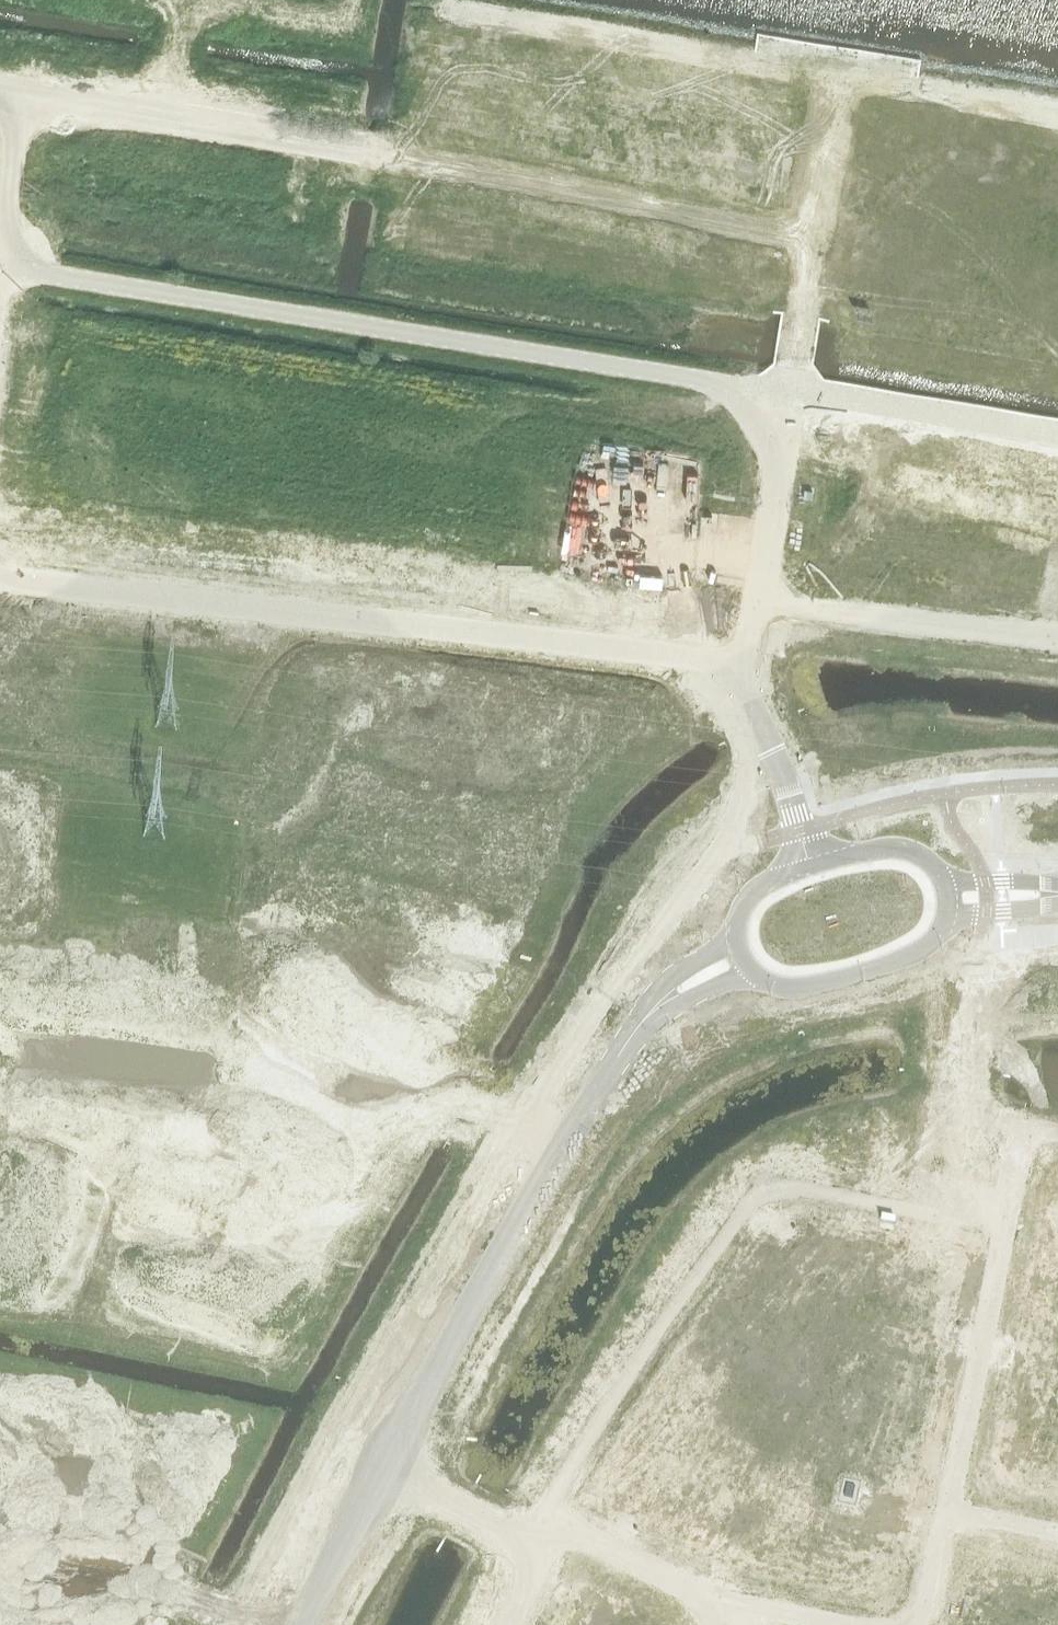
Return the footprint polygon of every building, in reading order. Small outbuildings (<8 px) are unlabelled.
[(491,65),(488,78),(497,79),(500,66),(491,65)] [(488,78),(486,91),(495,92),(497,79),(488,78)] [(708,87),(706,100),(715,102),(717,88),(708,87)] [(706,100),(704,113),(713,115),(715,102),(706,100)] [(511,110),(510,118),(523,121),(524,112),(511,110)] [(537,114),(536,123),(549,125),(550,116),(537,114)] [(550,116),(549,125),(562,127),(563,118),(550,116)] [(586,122),(585,131),(598,133),(599,124),(586,122)] [(599,124),(598,133),(611,135),(612,126),(599,124)] [(946,126),(943,139),(952,140),(954,127),(946,126)] [(635,133),(634,142),(647,144),(648,135),(635,133)] [(648,135),(647,144),(660,147),(661,138),(648,135)] [(672,139),(671,148),(684,150),(685,142),(672,139)] [(943,139),(941,152),(950,153),(952,140),(943,139)] [(964,190),(963,199),(976,201),(977,192),(964,190)] [(977,192),(976,201),(989,204),(990,195),(977,192)] [(691,194),(688,208),(697,209),(699,196),(691,194)] [(686,225),(684,238),(693,239),(695,226),(686,225)] [(928,233),(926,246),(935,248),(937,234),(928,233)] [(684,238),(682,251),(691,252),(693,239),(684,238)] [(923,263),(921,276),(930,278),(932,265),(923,263)] [(678,272),(676,285),(685,286),(687,273),(678,272)] [(921,276),(919,289),(928,291),(930,278),(921,276)] [(915,312),(913,326),(922,327),(924,314),(915,312)] [(1034,1224),(1051,1228),(1057,1193),(1057,1156),(1047,1155),(1034,1224)] [(806,1204),(800,1233),(839,1240),(845,1212),(806,1204)] [(850,1213),(841,1254),(869,1259),(877,1218),(850,1213)] [(758,1216),(734,1248),(758,1265),(781,1233),(775,1229),(758,1216)] [(869,1259),(868,1264),(894,1270),(903,1224),(877,1218),(869,1259)] [(903,1224),(894,1270),(920,1275),(929,1229),(903,1224)] [(1019,1276),(1057,1284),(1057,1258),(1024,1251),(1019,1276)] [(807,1274),(801,1277),(806,1289),(808,1288),(816,1284),(811,1273),(807,1274)] [(1014,1300),(1057,1309),(1057,1302),(1057,1284),(1019,1276),(1014,1300)] [(816,1284),(808,1288),(813,1300),(817,1298),(823,1296),(818,1284),(816,1284)] [(846,1300),(844,1310),(858,1313),(860,1303),(846,1300)] [(1014,1300),(1009,1325),(1052,1333),(1057,1309),(1014,1300)] [(860,1303),(858,1313),(871,1315),(873,1306),(860,1303)] [(898,1311),(896,1321),(910,1323),(912,1314),(898,1311)] [(912,1314),(910,1323),(923,1326),(925,1316),(912,1314)] [(938,1319),(936,1329),(950,1331),(951,1322),(938,1319)] [(1009,1325),(1005,1349),(1047,1358),(1052,1333),(1009,1325)] [(919,1337),(914,1364),(955,1372),(961,1345),(919,1337)] [(871,1341),(868,1355),(878,1357),(880,1343),(871,1341)] [(780,1343),(775,1351),(787,1358),(792,1351),(780,1343)] [(1005,1349),(1000,1374),(1042,1382),(1047,1358),(1005,1349)] [(775,1351),(770,1359),(782,1366),(787,1358),(775,1351)] [(868,1355),(865,1368),(875,1370),(878,1357),(868,1355)] [(649,1370),(635,1392),(675,1417),(689,1395),(649,1370)] [(1000,1374),(995,1398),(1037,1407),(1042,1382),(1000,1374)] [(750,1390),(745,1398),(757,1406),(762,1398),(750,1390)] [(860,1393),(858,1406),(867,1408),(870,1395),(860,1393)] [(745,1398),(740,1406),(752,1414),(757,1406),(745,1398)] [(995,1398),(990,1422),(1032,1431),(1037,1407),(995,1398)] [(858,1406),(855,1420),(864,1422),(867,1408),(858,1406)] [(621,1414),(606,1437),(642,1460),(647,1463),(661,1440),(621,1414)] [(990,1422),(985,1447),(1027,1456),(1032,1431),(990,1422)] [(722,1436),(717,1444),(729,1451),(734,1443),(722,1436)] [(606,1437),(592,1461),(627,1483),(642,1460),(606,1437)] [(717,1444),(712,1452),(724,1459),(729,1451),(717,1444)] [(850,1445),(847,1459),(857,1461),(859,1447),(850,1445)] [(985,1447),(980,1471),(1022,1480),(1027,1456),(985,1447)] [(1048,1460),(1057,1462),(1057,1452),(1050,1450),(1048,1460)] [(847,1459),(844,1472),(854,1474),(857,1461),(847,1459)] [(1046,1469),(1057,1472),(1057,1471),(1057,1462),(1048,1460),(1046,1469)] [(589,1465),(568,1499),(593,1515),(614,1481),(589,1465)] [(980,1471),(974,1497),(1017,1506),(1022,1480),(980,1471)] [(694,1481),(689,1489),(700,1496),(705,1488),(694,1481)] [(689,1489),(684,1497),(695,1504),(700,1496),(689,1489)] [(734,1495),(732,1504),(746,1507),(748,1498),(734,1495)] [(781,1504),(779,1514),(793,1517),(795,1507),(781,1504)] [(795,1507),(793,1517),(806,1519),(808,1510),(795,1507)] [(833,1515),(831,1524),(844,1527),(846,1518),(833,1515)] [(846,1518),(844,1527),(858,1530),(860,1520),(846,1518)] [(873,1523),(871,1533),(885,1535),(887,1526),(873,1523)] [(663,1530),(658,1538),(669,1546),(675,1538),(663,1530)] [(715,1537),(709,1566),(748,1574),(754,1544),(715,1537)] [(977,1544),(969,1584),(991,1589),(999,1549),(977,1544)] [(752,1582),(751,1587),(777,1593),(786,1551),(759,1545),(752,1582)] [(999,1549),(991,1589),(1014,1594),(1022,1553),(999,1549)] [(786,1551),(777,1593),(803,1598),(812,1556),(786,1551)] [(1022,1553),(1014,1594),(1037,1598),(1045,1558),(1022,1553)] [(812,1556),(803,1598),(829,1603),(837,1561),(812,1556)] [(1037,1598),(1057,1603),(1057,1561),(1045,1558),(1037,1598)] [(837,1561),(829,1603),(856,1609),(858,1598),(864,1567),(837,1561)] [(563,1569),(551,1592),(587,1611),(601,1618),(605,1610),(591,1603),(599,1588),(563,1569)] [(540,1615),(560,1624),(579,1624),(587,1611),(551,1592),(540,1615)] [(534,1624),(560,1624),(540,1615),(534,1624)] [(948,1624),(960,1624),(962,1618),(950,1616),(948,1624)]
